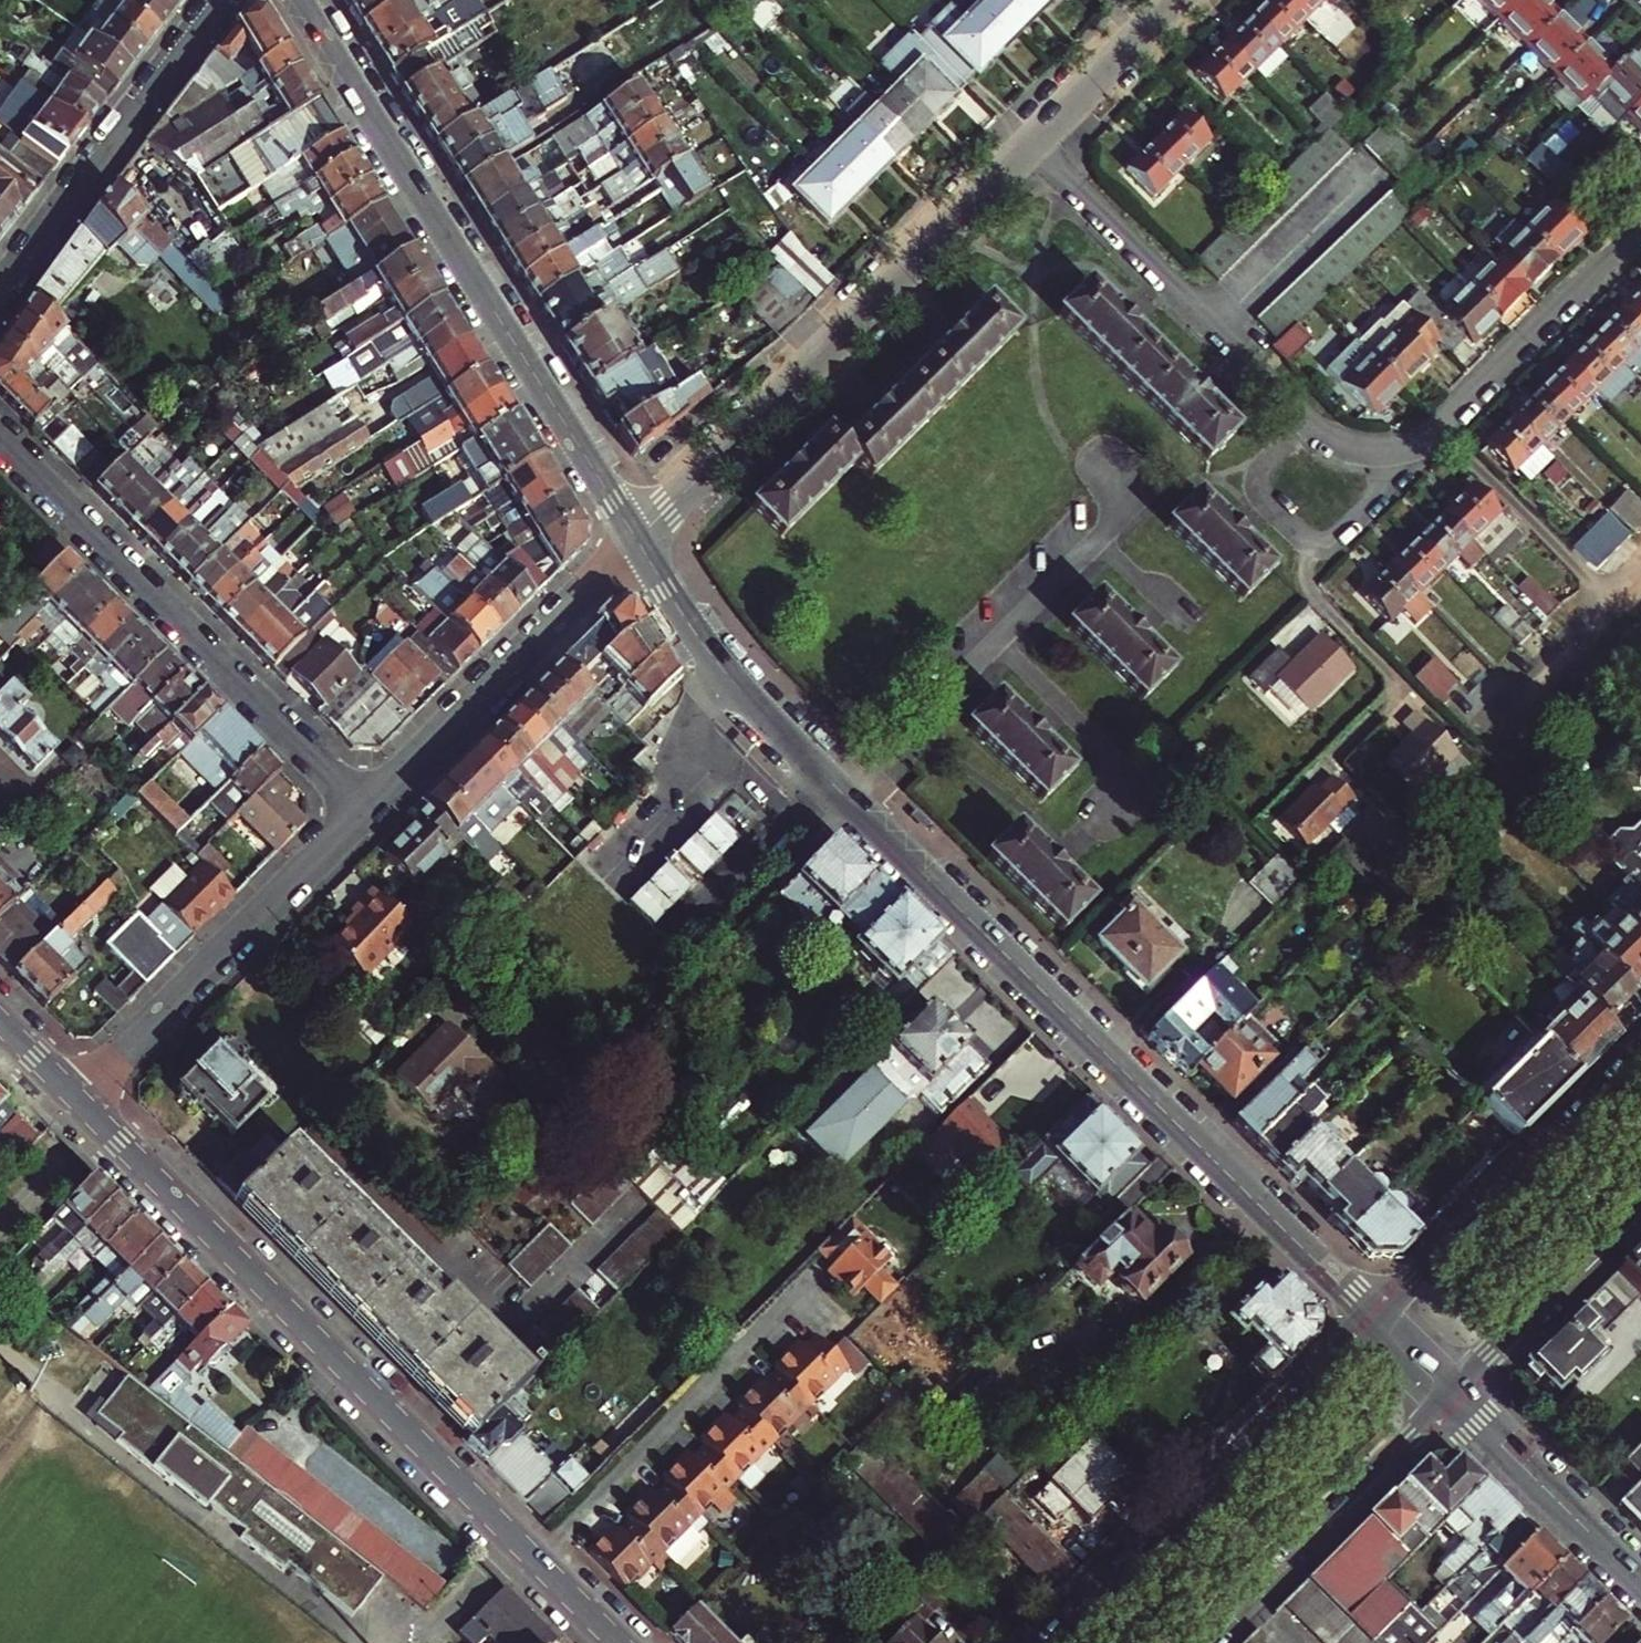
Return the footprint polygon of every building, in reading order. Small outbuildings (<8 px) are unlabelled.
[(91,8),(98,13),(108,0),(97,0),(91,8)] [(109,22),(122,4),(116,0),(108,0),(98,13),(109,22)] [(172,15),(153,0),(126,0),(122,4),(159,32),(172,15)] [(172,15),(184,0),(153,0),(172,15)] [(367,0),(342,0),(349,11),(367,0)] [(349,11),(360,28),(403,0),(367,0),(349,11)] [(360,28),(375,52),(450,4),(456,0),(403,0),(360,28)] [(481,15),(488,10),(481,0),(476,3),(473,1),(456,12),(450,4),(375,52),(389,74),(481,15)] [(1027,0),(987,0),(986,1),(1018,33),(1039,12),(1027,0)] [(1039,12),(1051,0),(1027,0),(1039,12)] [(1285,0),(1269,0),(1251,19),(1278,45),(1305,19),(1285,0)] [(1305,19),(1320,34),(1338,17),(1322,1),(1324,0),(1285,0),(1305,19)] [(1499,19),(1518,0),(1481,0),(1499,19)] [(1499,19),(1527,48),(1558,16),(1542,0),(1518,0),(1499,19)] [(986,1),(966,22),(998,53),(1018,33),(986,1)] [(109,22),(146,49),(159,32),(122,4),(109,22)] [(944,43),(931,56),(964,87),(998,53),(966,22),(948,4),(927,26),(944,43)] [(60,49),(48,66),(102,106),(146,49),(109,22),(98,13),(91,8),(76,27),(89,36),(72,58),(60,49)] [(286,47),(262,8),(248,9),(202,68),(225,85),(237,77),(240,75),(227,65),(250,50),(258,64),(274,54),(286,47)] [(487,24),(481,15),(389,74),(400,92),(460,52),(470,46),(480,39),(476,32),(487,24)] [(1586,44),(1558,16),(1527,48),(1555,75),(1586,44)] [(1251,73),(1264,85),(1291,58),(1278,45),(1251,19),(1224,46),(1251,73)] [(102,106),(48,66),(14,41),(5,52),(28,69),(19,83),(84,130),(102,106)] [(1582,103),(1598,87),(1613,72),(1586,44),(1555,75),(1582,103)] [(477,56),(470,46),(460,52),(467,63),(477,56)] [(1223,100),(1251,73),(1224,46),(1197,73),(1223,100)] [(266,88),(299,67),(286,47),(274,54),(258,64),(240,75),(237,77),(242,86),(223,98),(226,112),(244,101),(266,88)] [(240,75),(258,64),(250,50),(227,65),(240,75)] [(433,143),(484,111),(466,84),(469,82),(462,71),(459,73),(457,69),(467,63),(460,52),(400,92),(433,143)] [(1598,87),(1627,116),(1640,101),(1640,68),(1629,55),(1613,72),(1598,87)] [(931,56),(898,89),(930,120),(964,87),(931,56)] [(318,98),(299,67),(266,88),(278,106),(270,107),(255,117),(265,132),(300,110),(318,98)] [(194,177),(216,211),(339,133),(318,98),(300,110),(265,132),(255,117),(244,101),(226,112),(223,98),(220,88),(225,85),(202,68),(144,141),(194,177)] [(460,186),(499,160),(551,128),(540,110),(533,100),(555,86),(546,71),(484,111),(433,143),(460,186)] [(54,169),(84,130),(19,83),(13,91),(26,101),(22,107),(37,119),(19,141),(54,169)] [(563,157),(648,103),(636,84),(551,138),(557,148),(563,157)] [(562,97),(555,86),(533,100),(540,110),(562,97)] [(898,89),(878,110),(910,141),(930,120),(898,89)] [(910,141),(878,110),(862,94),(842,115),(858,130),(889,161),(910,141)] [(1627,116),(1640,130),(1640,101),(1627,116)] [(660,122),(648,103),(563,157),(566,162),(571,170),(602,150),(606,156),(660,122)] [(1182,116),(1156,142),(1182,168),(1208,141),(1182,116)] [(660,122),(606,156),(587,168),(591,175),(612,163),(620,174),(672,140),(660,122)] [(1362,144),(1373,155),(1393,135),(1386,128),(1382,124),(1362,144)] [(1330,129),(1317,142),(1338,164),(1351,151),(1330,129)] [(858,130),(837,151),(868,182),(889,161),(858,130)] [(230,231),(273,204),(352,154),(339,133),(216,211),(224,223),(230,231)] [(1373,155),(1385,167),(1405,147),(1393,135),(1373,155)] [(684,159),(672,140),(620,174),(599,187),(611,206),(633,192),(684,159)] [(9,155),(43,183),(54,169),(19,141),(9,155)] [(1182,168),(1156,142),(1128,170),(1154,196),(1182,168)] [(1317,142),(1305,153),(1326,175),(1338,164),(1317,142)] [(12,223),(43,183),(9,155),(0,148),(0,214),(12,223)] [(502,164),(499,160),(460,186),(462,189),(480,217),(555,169),(566,162),(563,157),(557,148),(525,169),(528,174),(515,182),(505,167),(504,168),(502,164)] [(868,182),(837,151),(817,171),(848,202),(868,182)] [(1305,153),(1294,165),(1315,186),(1326,175),(1305,153)] [(311,213),(316,210),(368,178),(352,154),(273,204),(281,218),(304,203),(311,213)] [(659,189),(671,207),(675,213),(706,194),(684,159),(633,192),(639,201),(651,194),(659,189)] [(573,174),(571,170),(566,162),(555,169),(563,181),(573,174)] [(599,187),(620,174),(612,163),(591,175),(599,187)] [(563,181),(555,169),(480,217),(493,238),(568,189),(563,181)] [(827,223),(848,202),(817,171),(796,192),(827,223)] [(727,180),(722,173),(711,180),(715,187),(727,180)] [(338,230),(382,201),(368,178),(316,210),(323,222),(285,248),(293,261),(314,247),(338,230)] [(586,194),(578,182),(568,189),(576,200),(586,194)] [(78,232),(104,256),(115,244),(130,259),(137,253),(149,265),(159,256),(199,297),(211,286),(206,281),(183,257),(112,186),(78,232)] [(505,257),(561,221),(556,213),(576,200),(568,189),(493,238),(505,257)] [(663,212),(671,207),(659,189),(651,194),(663,212)] [(1413,213),(1391,191),(1378,203),(1399,226),(1403,222),(1413,213)] [(581,208),(576,200),(556,213),(561,221),(581,208)] [(411,248),(382,201),(338,230),(314,247),(319,254),(338,242),(351,263),(332,275),(343,292),(345,291),(411,248)] [(581,208),(561,221),(505,257),(518,278),(595,229),(589,220),(598,214),(591,202),(581,208)] [(1551,202),(1522,231),(1555,263),(1583,235),(1551,202)] [(1399,226),(1378,203),(1366,215),(1387,237),(1399,226)] [(1267,234),(1246,212),(1236,222),(1234,224),(1255,245),(1267,234)] [(1236,222),(1227,213),(1218,222),(1226,232),(1234,224),(1236,222)] [(12,223),(0,214),(0,238),(12,223)] [(1366,215),(1354,226),(1375,249),(1387,237),(1366,215)] [(1555,263),(1522,231),(1513,221),(1495,238),(1505,249),(1496,259),(1527,291),(1555,263)] [(183,257),(206,281),(246,255),(230,231),(224,223),(183,257)] [(1226,232),(1222,236),(1243,257),(1255,245),(1234,224),(1226,232)] [(1375,249),(1354,226),(1342,238),(1363,260),(1375,249)] [(595,229),(518,278),(534,303),(612,254),(596,228),(595,229)] [(33,295),(52,316),(104,256),(78,232),(33,295)] [(767,253),(780,265),(815,302),(833,283),(802,251),(792,236),(767,253)] [(1211,247),(1232,269),(1243,257),(1222,236),(1211,247)] [(1363,260),(1342,238),(1329,250),(1351,272),(1361,262),(1363,260)] [(319,254),(332,275),(351,263),(338,242),(319,254)] [(1219,281),(1232,269),(1211,247),(1198,260),(1219,281)] [(411,248),(345,291),(351,300),(325,317),(333,330),(337,327),(372,305),(425,271),(411,248)] [(547,323),(631,269),(619,249),(612,254),(534,303),(547,323)] [(1329,250),(1317,261),(1339,283),(1351,272),(1329,250)] [(1527,291),(1496,259),(1468,287),(1500,319),(1527,291)] [(608,315),(645,291),(638,281),(652,273),(644,261),(631,269),(547,323),(561,345),(608,315)] [(1317,261),(1306,272),(1328,294),(1339,283),(1317,261)] [(815,302),(780,265),(761,277),(799,318),(815,302)] [(441,295),(425,271),(372,305),(378,315),(344,337),(337,327),(333,330),(330,331),(346,356),(370,341),(441,295)] [(1328,294),(1306,272),(1294,284),(1315,306),(1317,304),(1328,294)] [(799,318),(761,277),(736,293),(779,337),(799,318)] [(1315,306),(1294,284),(1282,295),(1303,317),(1315,306)] [(1235,431),(1087,285),(1058,315),(1206,461),(1235,431)] [(1424,299),(1411,313),(1436,338),(1459,360),(1500,319),(1468,287),(1440,315),(1424,299)] [(1620,311),(1640,331),(1640,290),(1620,311)] [(343,292),(319,308),(325,317),(351,300),(345,291),(343,292)] [(20,314),(62,359),(79,343),(52,316),(33,295),(20,314)] [(409,335),(415,345),(455,319),(441,295),(370,341),(379,355),(409,335)] [(1303,317),(1282,295),(1270,307),(1291,329),(1294,326),(1303,317)] [(1017,331),(987,302),(841,448),(825,432),(751,506),(780,536),(855,462),(871,478),(1017,331)] [(1359,346),(1401,389),(1429,361),(1421,353),(1436,338),(1411,313),(1404,305),(1383,326),(1381,324),(1359,346)] [(1291,329),(1270,307),(1257,319),(1278,341),(1291,329)] [(1594,337),(1632,373),(1634,375),(1640,368),(1640,331),(1620,311),(1594,337)] [(6,333),(48,376),(51,374),(58,368),(69,379),(62,386),(68,393),(82,380),(62,359),(20,314),(6,333)] [(624,340),(608,315),(561,345),(588,387),(642,353),(633,337),(630,337),(624,340)] [(455,319),(415,345),(385,364),(370,374),(374,381),(391,371),(398,382),(432,361),(467,338),(455,319)] [(1309,341),(1294,326),(1291,329),(1278,341),(1271,348),(1286,363),(1309,341)] [(48,376),(6,333),(0,341),(0,361),(34,396),(38,393),(49,382),(46,379),(48,376)] [(641,333),(633,337),(642,353),(650,348),(641,333)] [(409,335),(379,355),(385,364),(415,345),(409,335)] [(1632,373),(1594,337),(1567,363),(1595,391),(1605,400),(1632,373)] [(432,361),(398,382),(376,390),(363,399),(353,384),(256,448),(258,450),(274,467),(290,483),(295,489),(403,419),(413,413),(430,402),(485,367),(467,338),(432,361)] [(1373,417),(1401,389),(1359,346),(1357,344),(1329,372),(1373,417)] [(658,360),(650,348),(642,353),(588,387),(601,407),(611,401),(626,424),(656,404),(637,373),(658,360)] [(51,447),(71,427),(51,406),(46,402),(38,393),(34,396),(0,361),(0,395),(51,447)] [(1569,417),(1595,391),(1567,363),(1541,390),(1569,417)] [(485,367),(430,402),(435,409),(408,427),(409,429),(398,436),(408,450),(467,411),(500,390),(485,367)] [(707,396),(696,379),(656,404),(626,424),(616,430),(633,456),(707,396)] [(191,393),(207,409),(213,402),(198,386),(191,393)] [(514,414),(500,390),(467,411),(408,450),(399,456),(414,478),(460,448),(514,414)] [(1569,417),(1541,390),(1514,416),(1542,444),(1569,417)] [(56,392),(46,402),(51,406),(60,397),(56,392)] [(435,409),(430,402),(413,413),(403,419),(408,427),(435,409)] [(514,414),(460,448),(486,489),(540,454),(514,414)] [(1556,457),(1542,444),(1514,416),(1485,445),(1513,473),(1516,470),(1530,483),(1556,457)] [(51,447),(72,468),(92,449),(71,427),(51,447)] [(130,466),(155,442),(148,435),(124,460),(130,466)] [(112,471),(94,489),(110,505),(140,475),(164,451),(169,447),(160,437),(155,442),(130,466),(124,460),(112,471)] [(92,449),(72,468),(94,489),(112,471),(92,449)] [(265,476),(274,467),(258,450),(250,459),(265,476)] [(164,451),(140,475),(146,482),(170,458),(164,451)] [(540,454),(486,489),(482,492),(494,512),(552,474),(540,454)] [(140,475),(110,505),(125,521),(179,467),(170,458),(146,482),(140,475)] [(125,521),(139,535),(169,506),(193,482),(202,474),(188,459),(179,467),(125,521)] [(290,483),(274,467),(265,476),(281,492),(290,483)] [(218,490),(202,474),(193,482),(169,506),(139,535),(156,551),(204,504),(210,498),(218,490)] [(564,493),(552,474),(494,512),(502,524),(522,511),(526,518),(564,493)] [(440,519),(469,500),(458,484),(420,510),(430,525),(440,519)] [(1471,487),(1443,515),(1485,557),(1512,529),(1520,537),(1528,529),(1500,501),(1492,509),(1471,487)] [(225,514),(234,506),(218,490),(210,498),(225,514)] [(1616,511),(1635,530),(1640,523),(1640,496),(1635,491),(1616,511)] [(520,552),(576,512),(564,493),(526,518),(507,531),(520,552)] [(326,507),(336,522),(356,510),(347,494),(326,507)] [(1272,570),(1197,495),(1167,525),(1242,600),(1272,570)] [(204,504),(156,551),(172,567),(225,514),(210,498),(204,504)] [(522,511),(502,524),(507,531),(526,518),(522,511)] [(1590,560),(1599,567),(1632,532),(1610,511),(1576,547),(1590,560)] [(585,526),(576,512),(520,552),(502,564),(508,571),(532,595),(584,544),(585,526)] [(1473,569),(1485,557),(1443,515),(1417,541),(1443,567),(1457,553),(1473,569)] [(430,525),(447,542),(455,535),(440,519),(430,525)] [(246,526),(218,553),(224,559),(248,536),(253,541),(257,537),(246,526)] [(224,559),(218,553),(187,583),(203,599),(235,568),(270,534),(265,529),(257,537),(253,541),(248,536),(224,559)] [(1492,564),(1520,537),(1512,529),(1485,557),(1492,564)] [(65,555),(48,538),(21,566),(38,583),(65,555)] [(455,551),(516,612),(532,595),(508,571),(497,582),(494,569),(466,541),(455,551)] [(1416,594),(1443,567),(1417,541),(1390,568),(1416,594)] [(436,570),(496,632),(516,612),(455,551),(436,570)] [(29,624),(81,572),(65,555),(38,583),(0,620),(0,631),(3,628),(5,630),(25,610),(29,615),(25,619),(29,624)] [(253,587),(221,617),(238,635),(287,586),(297,577),(285,566),(276,575),(270,569),(253,587)] [(477,651),(496,632),(436,570),(432,566),(412,585),(439,613),(477,651)] [(253,587),(235,568),(203,599),(221,617),(253,587)] [(1416,594),(1390,568),(1362,596),(1388,622),(1401,609),(1413,621),(1428,607),(1416,594)] [(81,572),(29,624),(34,628),(39,624),(43,628),(33,639),(39,646),(98,588),(81,572)] [(1535,584),(1523,596),(1546,618),(1557,606),(1535,584)] [(238,635),(255,652),(287,620),(282,615),(299,598),(287,586),(238,635)] [(114,604),(98,588),(39,646),(33,652),(40,660),(49,669),(53,665),(44,655),(57,642),(62,647),(59,650),(64,655),(114,604)] [(1172,671),(1097,597),(1067,626),(1142,700),(1172,671)] [(583,685),(647,623),(633,601),(622,599),(560,662),(583,685)] [(131,621),(114,604),(64,655),(68,659),(71,655),(83,667),(84,666),(131,621)] [(477,651),(439,613),(419,633),(434,649),(456,672),(477,651)] [(1512,614),(1500,625),(1520,645),(1531,633),(1512,614)] [(287,620),(255,652),(272,668),(304,637),(287,620)] [(95,687),(147,637),(131,621),(84,666),(96,678),(91,683),(95,687)] [(624,686),(663,649),(647,623),(583,685),(592,693),(605,706),(615,696),(624,686)] [(325,706),(356,676),(310,630),(304,637),(272,668),(285,681),(293,674),(325,706)] [(117,701),(164,654),(147,637),(95,687),(108,700),(113,696),(117,701)] [(1264,695),(1270,690),(1299,719),(1348,671),(1318,641),(1292,665),(1277,649),(1247,679),(1264,695)] [(391,697),(403,709),(436,678),(443,685),(456,672),(434,649),(420,661),(405,646),(373,678),(391,697)] [(624,725),(677,673),(663,649),(624,686),(631,694),(621,703),(615,696),(605,706),(624,725)] [(27,673),(40,660),(33,652),(30,650),(17,663),(27,673)] [(183,673),(164,654),(117,701),(115,702),(134,721),(183,673)] [(1433,658),(1421,670),(1444,693),(1456,681),(1433,658)] [(583,685),(560,662),(544,678),(576,710),(592,693),(583,685)] [(346,743),(368,720),(380,709),(391,697),(373,678),(363,668),(356,676),(325,706),(317,714),(346,743)] [(154,740),(201,692),(183,673),(134,721),(154,740)] [(92,691),(76,675),(66,685),(82,701),(92,691)] [(544,678),(529,693),(561,725),(576,710),(544,678)] [(11,689),(0,699),(0,737),(0,739),(19,759),(20,757),(33,770),(53,751),(40,738),(41,737),(21,717),(20,718),(7,706),(18,696),(11,689)] [(221,712),(201,692),(154,740),(138,755),(144,762),(160,746),(164,750),(178,736),(187,745),(221,712)] [(529,693),(514,708),(547,740),(568,762),(575,755),(581,761),(590,753),(561,725),(529,693)] [(648,713),(657,723),(676,705),(666,695),(648,713)] [(403,709),(391,697),(380,709),(400,729),(412,718),(403,709)] [(1072,771),(996,697),(967,727),(1042,801),(1072,771)] [(514,708),(499,723),(517,742),(525,751),(531,756),(547,740),(514,708)] [(400,729),(380,709),(368,720),(388,741),(400,729)] [(221,712),(187,745),(182,751),(220,791),(228,782),(260,751),(221,712)] [(1457,756),(1416,715),(1403,728),(1413,738),(1391,760),(1422,792),(1457,756)] [(368,720),(346,743),(352,749),(380,749),(388,741),(368,720)] [(483,739),(516,772),(531,756),(525,751),(517,742),(499,723),(483,739)] [(182,751),(187,745),(178,736),(164,750),(174,759),(182,751)] [(483,739),(469,754),(501,786),(516,772),(483,739)] [(113,745),(101,756),(117,772),(128,760),(113,745)] [(260,751),(228,782),(237,791),(216,812),(227,824),(238,812),(275,776),(280,771),(260,751)] [(501,786),(469,754),(454,769),(508,823),(523,808),(514,799),(501,786)] [(454,769),(439,783),(471,816),(493,838),(508,823),(454,769)] [(538,793),(553,777),(545,769),(529,785),(538,793)] [(291,792),(275,776),(238,812),(278,851),(305,824),(305,821),(283,799),(291,792)] [(1310,787),(1275,822),(1300,848),(1348,799),(1327,778),(1314,791),(1310,787)] [(237,791),(228,782),(220,791),(207,803),(216,812),(237,791)] [(471,816),(439,783),(424,799),(456,831),(471,816)] [(523,808),(538,793),(529,785),(514,799),(523,808)] [(185,825),(146,786),(137,796),(176,834),(185,825)] [(419,821),(385,855),(415,885),(463,837),(456,831),(424,799),(410,813),(419,821)] [(493,838),(471,816),(456,831),(463,837),(478,853),(493,838)] [(715,816),(676,855),(700,879),(739,840),(715,816)] [(1627,878),(1640,891),(1640,820),(1631,830),(1617,829),(1598,849),(1627,878)] [(185,825),(176,834),(196,855),(205,846),(185,825)] [(1091,901),(1017,827),(987,857),(1062,931),(1091,901)] [(777,896),(816,934),(829,922),(854,945),(899,899),(836,836),(777,896)] [(205,846),(196,855),(204,863),(219,877),(230,866),(207,843),(205,846)] [(676,855),(666,864),(690,889),(700,879),(676,855)] [(1305,880),(1285,861),(1257,890),(1276,909),(1305,880)] [(190,877),(182,869),(156,894),(165,902),(145,922),(159,936),(157,938),(174,956),(194,936),(193,934),(220,906),(222,908),(235,894),(219,877),(204,863),(190,877)] [(690,889),(666,864),(627,903),(651,927),(690,889)] [(156,894),(182,869),(177,865),(152,890),(156,894)] [(16,901),(22,895),(0,872),(0,917),(16,901)] [(1627,878),(1621,884),(1626,889),(1608,906),(1620,918),(1640,939),(1640,891),(1627,878)] [(64,924),(13,974),(44,1006),(104,946),(84,925),(116,893),(105,882),(64,924)] [(414,927),(374,888),(354,908),(359,913),(330,943),(365,976),(414,927)] [(1178,956),(1140,916),(1147,908),(1131,891),(1117,905),(1124,914),(1093,946),(1141,994),(1178,956)] [(954,955),(899,899),(854,945),(894,985),(889,990),(904,1005),(915,994),(954,955)] [(13,974),(64,924),(51,911),(38,924),(16,901),(0,917),(0,962),(13,974)] [(104,946),(127,968),(142,952),(161,969),(174,956),(157,938),(159,936),(145,922),(137,914),(104,946)] [(1577,940),(1630,993),(1640,982),(1640,939),(1620,918),(1617,921),(1609,920),(1602,928),(1599,931),(1589,922),(1584,927),(1576,920),(1567,929),(1577,940)] [(1599,931),(1602,928),(1592,918),(1589,922),(1599,931)] [(1571,988),(1572,988),(1603,1020),(1620,1003),(1624,1007),(1635,997),(1630,993),(1577,940),(1569,947),(1576,955),(1571,960),(1579,968),(1573,975),(1578,980),(1571,988)] [(133,973),(145,985),(161,969),(142,952),(127,968),(133,973)] [(1237,970),(1226,959),(1147,1039),(1186,1078),(1196,1069),(1245,1019),(1252,1012),(1225,983),(1237,970)] [(129,1002),(145,985),(133,973),(116,990),(129,1002)] [(1573,975),(1566,982),(1571,988),(1578,980),(1573,975)] [(1566,982),(1562,979),(1550,991),(1560,1001),(1572,988),(1571,988),(1566,982)] [(118,1013),(129,1002),(116,990),(109,982),(98,992),(118,1013)] [(1572,988),(1560,1001),(1545,1015),(1554,1024),(1539,1038),(1576,1076),(1617,1034),(1603,1020),(1572,988)] [(904,1005),(866,1044),(878,1056),(879,1065),(872,1071),(901,1099),(907,1093),(916,1093),(938,1115),(987,1066),(915,994),(904,1005)] [(1272,1047),(1245,1019),(1196,1069),(1228,1100),(1218,1110),(1232,1123),(1263,1092),(1250,1079),(1268,1061),(1263,1057),(1272,1047)] [(429,1112),(458,1084),(480,1105),(504,1081),(448,1025),(395,1078),(429,1112)] [(1539,1038),(1530,1028),(1470,1088),(1517,1135),(1576,1076),(1539,1038)] [(372,1042),(382,1052),(394,1040),(384,1030),(372,1042)] [(233,1136),(264,1105),(233,1073),(241,1064),(241,1055),(230,1044),(223,1044),(178,1089),(179,1090),(178,1092),(177,1098),(186,1107),(195,1107),(195,1106),(197,1108),(201,1104),(230,1131),(231,1133),(233,1136)] [(1253,1144),(1301,1095),(1289,1083),(1293,1079),(1296,1082),(1312,1066),(1301,1055),(1263,1092),(1232,1123),(1253,1144)] [(1276,1167),(1319,1123),(1329,1113),(1306,1090),(1301,1095),(1253,1144),(1276,1167)] [(983,1109),(970,1097),(935,1133),(916,1152),(935,1171),(955,1150),(978,1173),(1009,1142),(986,1119),(981,1119),(977,1115),(983,1109)] [(1081,1100),(1009,1174),(1027,1192),(1057,1162),(1104,1208),(1113,1200),(1127,1214),(1170,1170),(1155,1155),(1145,1164),(1081,1100)] [(15,1161),(37,1139),(0,1101),(0,1145),(15,1161)] [(1326,1130),(1319,1123),(1276,1167),(1297,1187),(1303,1182),(1317,1196),(1351,1162),(1323,1134),(1326,1130)] [(442,1298),(290,1146),(262,1175),(236,1200),(473,1437),(511,1398),(599,1311),(578,1290),(537,1330),(534,1327),(507,1354),(446,1294),(442,1298)] [(262,1175),(242,1155),(216,1181),(236,1200),(262,1175)] [(1378,1189),(1351,1162),(1317,1196),(1333,1212),(1328,1218),(1345,1236),(1381,1201),(1379,1199),(1378,1189)] [(633,1186),(611,1164),(569,1204),(592,1227),(633,1186)] [(35,1264),(42,1271),(116,1196),(95,1175),(53,1218),(67,1231),(35,1264)] [(1397,1196),(1392,1190),(1381,1201),(1345,1236),(1367,1258),(1394,1256),(1421,1230),(1392,1201),(1397,1196)] [(96,1259),(106,1248),(137,1217),(116,1196),(42,1271),(49,1279),(83,1246),(96,1259)] [(617,1293),(679,1231),(657,1210),(596,1272),(617,1293)] [(137,1217),(106,1248),(124,1266),(118,1271),(112,1273),(87,1297),(95,1305),(160,1240),(137,1217)] [(1150,1245),(1123,1218),(1074,1268),(1094,1288),(1110,1273),(1118,1280),(1116,1281),(1120,1285),(1120,1292),(1127,1300),(1133,1299),(1134,1298),(1138,1302),(1180,1259),(1159,1237),(1150,1245)] [(876,1245),(848,1219),(816,1252),(831,1267),(825,1273),(829,1278),(835,1277),(854,1297),(864,1287),(880,1303),(895,1288),(879,1272),(888,1263),(873,1249),(876,1245)] [(571,1248),(549,1225),(507,1266),(530,1289),(571,1248)] [(183,1264),(160,1240),(95,1305),(68,1333),(77,1340),(90,1327),(94,1331),(123,1303),(134,1314),(151,1296),(183,1264)] [(1614,1275),(1640,1301),(1640,1302),(1640,1248),(1614,1275)] [(183,1264),(151,1296),(168,1314),(163,1319),(157,1320),(142,1335),(144,1336),(137,1343),(143,1350),(149,1343),(205,1286),(183,1264)] [(1608,1334),(1640,1301),(1614,1275),(1522,1366),(1527,1370),(1523,1373),(1534,1385),(1538,1382),(1555,1399),(1567,1388),(1571,1392),(1606,1357),(1604,1354),(1616,1342),(1608,1334)] [(1312,1312),(1281,1281),(1263,1298),(1258,1293),(1226,1324),(1240,1339),(1246,1333),(1263,1349),(1247,1365),(1267,1384),(1311,1340),(1312,1312)] [(229,1310),(205,1286),(149,1343),(155,1349),(165,1340),(167,1342),(174,1335),(175,1330),(180,1325),(197,1342),(229,1310)] [(221,1353),(246,1327),(229,1310),(197,1342),(147,1393),(188,1425),(201,1412),(182,1393),(192,1382),(188,1378),(202,1364),(206,1368),(210,1365),(217,1365),(222,1360),(223,1355),(221,1353)] [(848,1368),(832,1351),(816,1335),(804,1346),(798,1341),(795,1345),(794,1349),(775,1368),(778,1371),(810,1403),(825,1388),(827,1390),(848,1368)] [(757,1385),(739,1404),(742,1407),(774,1439),(788,1425),(790,1427),(812,1404),(810,1403),(778,1371),(768,1382),(762,1377),(757,1381),(757,1385)] [(147,1393),(127,1378),(96,1417),(121,1436),(117,1443),(173,1486),(178,1479),(247,1531),(242,1537),(286,1571),(291,1565),(356,1615),(385,1576),(379,1571),(367,1563),(355,1553),(344,1544),(332,1536),(320,1526),(309,1517),(296,1508),(285,1499),(273,1490),(261,1481),(249,1472),(238,1463),(225,1454),(188,1425),(147,1393)] [(519,1429),(530,1417),(511,1398),(473,1437),(467,1443),(545,1522),(589,1478),(567,1456),(554,1470),(521,1436),(521,1430),(519,1429)] [(722,1421),(702,1441),(705,1444),(736,1476),(751,1461),(753,1463),(776,1441),(774,1439),(742,1407),(731,1417),(726,1413),(722,1417),(722,1421)] [(238,1463),(258,1438),(245,1429),(225,1454),(238,1463)] [(249,1472),(269,1447),(258,1438),(238,1463),(249,1472)] [(843,1461),(853,1470),(873,1450),(862,1441),(843,1461)] [(1624,1459),(1640,1476),(1640,1442),(1624,1459)] [(685,1458),(665,1477),(669,1481),(700,1512),(712,1500),(724,1511),(737,1498),(728,1489),(739,1478),(736,1476),(705,1444),(694,1455),(689,1450),(685,1454),(685,1458)] [(261,1481),(281,1456),(269,1447),(249,1472),(261,1481)] [(873,1450),(853,1470),(862,1480),(882,1459),(873,1450)] [(273,1490),(293,1465),(281,1456),(261,1481),(273,1490)] [(882,1459),(862,1480),(872,1490),(892,1469),(882,1459)] [(1484,1483),(1460,1459),(1425,1462),(1308,1579),(1371,1642),(1430,1642),(1438,1634),(1387,1581),(1445,1522),(1484,1483)] [(273,1490),(285,1499),(304,1474),(293,1465),(273,1490)] [(872,1490),(882,1499),(902,1479),(892,1469),(872,1490)] [(968,1482),(990,1503),(1002,1491),(981,1470),(968,1482)] [(296,1508),(316,1483),(304,1474),(285,1499),(296,1508)] [(902,1479),(882,1499),(892,1509),(912,1489),(902,1479)] [(648,1495),(628,1514),(632,1518),(665,1551),(676,1562),(702,1535),(692,1525),(702,1514),(700,1512),(669,1481),(658,1492),(653,1486),(648,1491),(648,1495)] [(1616,1508),(1640,1532),(1640,1482),(1616,1508)] [(328,1492),(316,1483),(296,1508),(309,1517),(328,1492)] [(1456,1578),(1517,1516),(1484,1483),(1445,1522),(1466,1542),(1443,1565),(1456,1578)] [(892,1509),(902,1519),(922,1498),(912,1489),(892,1509)] [(309,1517),(320,1526),(339,1501),(328,1492),(309,1517)] [(1040,1611),(1080,1571),(1004,1495),(980,1519),(1040,1578),(1028,1589),(1028,1599),(1040,1611)] [(922,1498),(902,1519),(912,1528),(932,1508),(922,1498)] [(320,1526),(332,1536),(352,1511),(339,1501),(320,1526)] [(912,1528),(922,1538),(942,1518),(932,1508),(912,1528)] [(352,1511),(332,1536),(344,1544),(363,1519),(352,1511)] [(1537,1535),(1517,1516),(1456,1578),(1449,1585),(1459,1595),(1481,1573),(1498,1557),(1506,1566),(1537,1535)] [(610,1532),(588,1554),(623,1589),(641,1572),(643,1574),(665,1551),(632,1518),(621,1529),(615,1523),(611,1527),(610,1532)] [(942,1518),(922,1538),(931,1547),(952,1527),(942,1518)] [(375,1528),(363,1519),(344,1544),(355,1553),(375,1528)] [(952,1527),(931,1547),(941,1557),(962,1537),(952,1527)] [(375,1528),(355,1553),(367,1563),(387,1538),(375,1528)] [(1506,1566),(1499,1574),(1508,1584),(1498,1594),(1489,1604),(1505,1621),(1519,1607),(1564,1562),(1537,1535),(1506,1566)] [(367,1563),(379,1571),(399,1546),(387,1538),(367,1563)] [(385,1576),(391,1580),(411,1556),(399,1546),(379,1571),(385,1576)] [(403,1589),(422,1564),(411,1556),(391,1580),(403,1589)] [(1498,1557),(1481,1573),(1490,1583),(1499,1574),(1506,1566),(1498,1557)] [(1519,1607),(1529,1617),(1512,1634),(1514,1636),(1506,1642),(1524,1642),(1584,1582),(1564,1562),(1519,1607)] [(434,1573),(422,1564),(403,1589),(415,1598),(434,1573)] [(446,1582),(434,1573),(415,1598),(427,1608),(446,1582)] [(1489,1584),(1498,1594),(1508,1584),(1499,1574),(1490,1583),(1489,1584)] [(1308,1579),(1284,1603),(1324,1642),(1371,1642),(1308,1579)] [(1584,1582),(1524,1642),(1542,1642),(1549,1636),(1556,1642),(1562,1642),(1603,1601),(1584,1582)] [(887,1642),(937,1642),(919,1626),(939,1606),(916,1583),(896,1603),(911,1619),(887,1642)] [(503,1587),(459,1632),(473,1642),(484,1642),(491,1636),(497,1642),(554,1642),(556,1640),(503,1587)] [(1608,1639),(1625,1622),(1603,1601),(1562,1642),(1604,1642),(1608,1639)] [(1481,1612),(1493,1624),(1498,1629),(1502,1624),(1505,1621),(1489,1604),(1481,1612)] [(697,1607),(669,1635),(677,1642),(732,1642),(697,1607)] [(1519,1607),(1505,1621),(1502,1624),(1512,1634),(1529,1617),(1519,1607)] [(1498,1629),(1493,1624),(1480,1637),(1485,1642),(1498,1629)]
